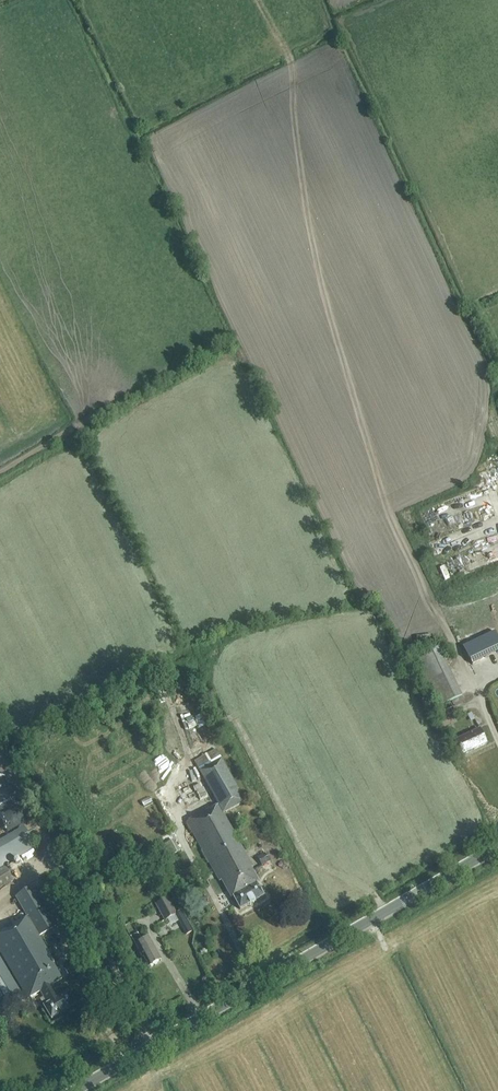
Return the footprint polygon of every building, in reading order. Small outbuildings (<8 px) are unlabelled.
[(463,646),(469,657),(470,657),(472,663),(497,651),(497,632),(497,630),(463,646)] [(437,708),(461,697),(437,646),(413,657),(437,708)] [(454,708),(465,704),(462,697),(451,701),(454,708)] [(443,719),(455,713),(450,704),(439,710),(443,719)] [(474,751),(487,744),(480,730),(456,741),(463,756),(464,756),(463,754),(473,749),(474,751)] [(259,883),(251,869),(253,868),(223,814),(244,802),(215,750),(194,762),(218,805),(187,823),(220,882),(221,881),(231,899),(233,898),(240,910),(250,905),(255,903),(254,902),(264,897),(257,885),(259,883)] [(18,799),(12,787),(0,766),(0,810),(18,799)] [(26,849),(16,832),(0,841),(0,864),(26,849)] [(169,857),(180,851),(174,840),(163,845),(169,857)] [(254,853),(262,866),(271,862),(263,848),(254,853)] [(0,868),(0,888),(13,881),(4,865),(0,868)] [(28,1000),(40,993),(48,1005),(44,1007),(51,1020),(60,1014),(61,1015),(66,1012),(66,1011),(75,1006),(67,993),(59,998),(51,986),(62,980),(56,969),(55,970),(52,965),(55,963),(38,936),(55,926),(32,887),(16,897),(27,917),(0,934),(0,952),(28,1000)] [(165,922),(177,915),(168,898),(155,905),(165,922)] [(142,942),(138,934),(131,938),(143,959),(148,968),(158,962),(157,959),(159,958),(149,938),(142,942)] [(2,1015),(23,1002),(0,963),(0,1011),(2,1015)] [(64,969),(68,976),(77,970),(74,964),(64,969)]
